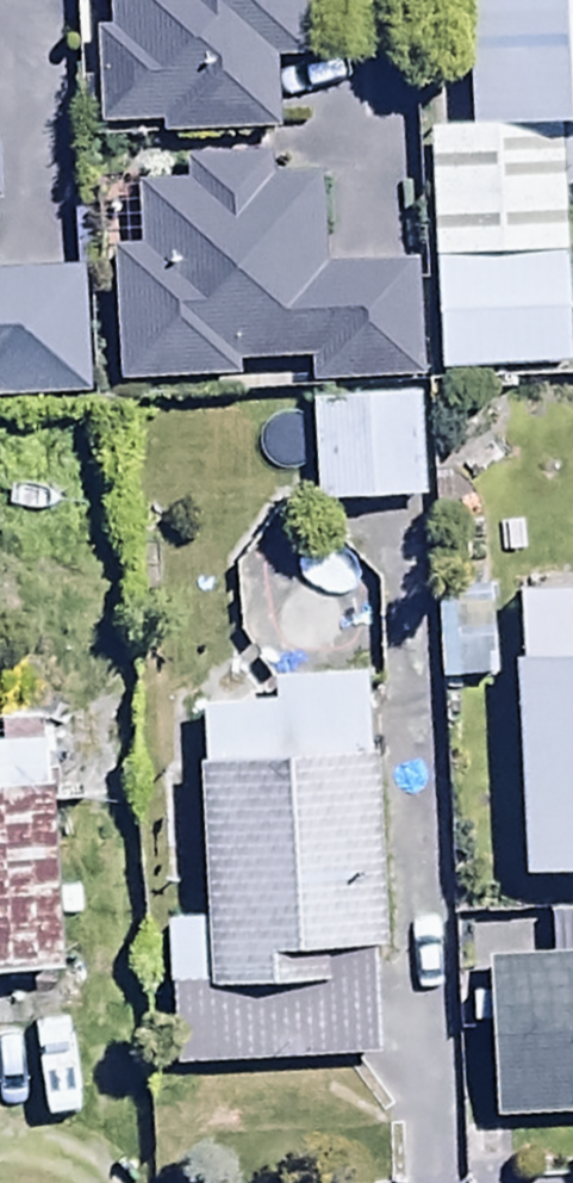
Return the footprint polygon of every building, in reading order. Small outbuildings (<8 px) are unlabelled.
[(107,26),(94,26),(98,124),(159,122),(159,133),(275,129),(272,55),(303,54),(301,0),(106,0),(107,26)] [(468,124),(424,125),(432,367),(569,362),(563,189),(572,189),(572,0),(464,0),(468,124)] [(138,243),(113,243),(116,379),(236,376),(236,361),(307,359),(307,382),(419,379),(416,265),(322,267),(320,175),(271,176),(270,151),(184,153),(185,180),(137,182),(138,243)] [(84,389),(77,270),(0,274),(0,394),(84,389)] [(356,528),(424,525),(419,395),(309,399),(313,505),(355,503),(356,528)] [(492,677),(486,579),(450,581),(456,679),(492,677)] [(514,591),(517,657),(509,658),(520,869),(572,867),(572,588),(514,591)] [(379,1057),(367,676),(266,679),(266,699),(197,702),(203,913),(159,914),(161,985),(169,985),(172,1064),(379,1057)] [(63,971),(45,711),(0,714),(0,976),(63,971)] [(546,912),(549,953),(489,956),(498,1117),(572,1113),(572,910),(546,912)]
